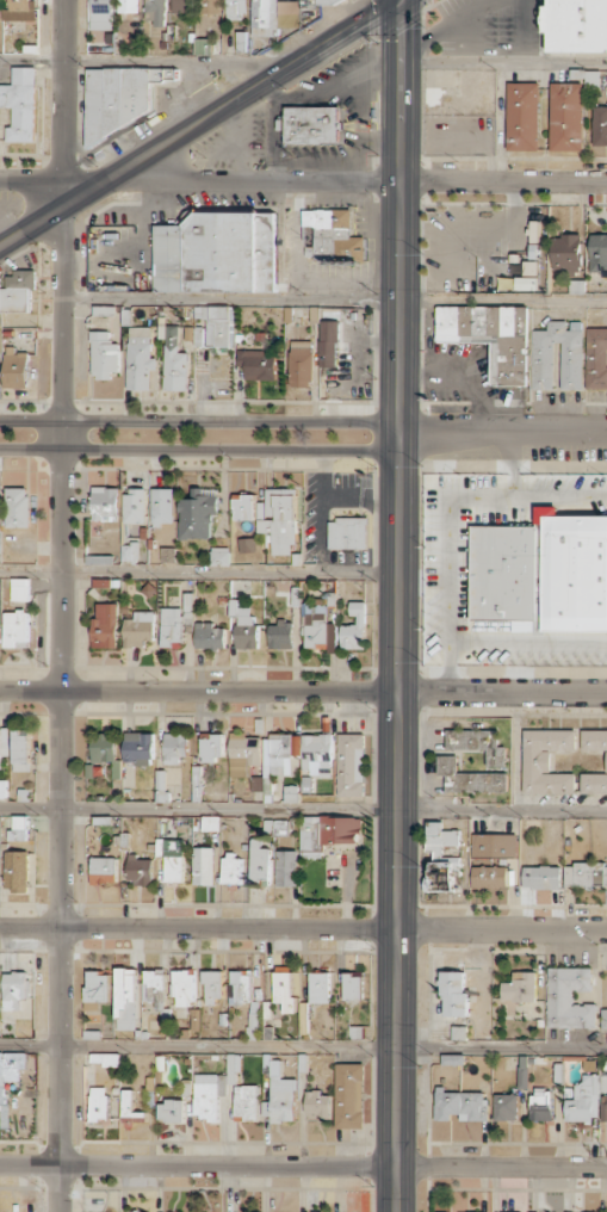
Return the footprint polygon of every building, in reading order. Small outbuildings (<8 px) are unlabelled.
[(9,9),(3,9),(3,19),(36,19),(36,0),(10,0),(9,9)] [(114,0),(91,0),(91,29),(113,30),(114,0)] [(140,0),(119,0),(119,12),(139,13),(140,0)] [(167,24),(167,0),(146,0),(146,24),(167,24)] [(195,12),(194,0),(174,0),(174,13),(195,12)] [(221,0),(199,0),(199,13),(221,13),(221,0)] [(247,0),(227,0),(227,20),(246,20),(247,0)] [(252,37),(279,36),(278,0),(252,0),(252,37)] [(548,5),(544,5),(544,35),(548,35),(548,52),(606,53),(606,0),(548,0),(548,5)] [(195,54),(210,54),(211,39),(196,39),(195,54)] [(36,67),(12,67),(12,85),(0,85),(0,108),(13,108),(12,127),(7,127),(7,141),(35,141),(36,67)] [(87,68),(87,128),(153,128),(153,81),(178,81),(178,68),(87,68)] [(600,71),(586,70),(585,85),(599,86),(600,71)] [(539,82),(507,82),(508,151),(539,150),(539,82)] [(582,151),(583,83),(552,82),(550,151),(582,151)] [(284,107),(285,145),(342,144),(342,106),(284,107)] [(593,145),(606,145),(606,106),(593,106),(593,145)] [(350,209),(302,209),(302,227),(314,227),(314,243),(305,243),(305,261),(364,260),(364,236),(351,236),(350,209)] [(276,292),(276,213),(194,212),(194,225),(155,224),(154,291),(276,292)] [(581,234),(551,234),(552,271),(581,271),(581,234)] [(590,234),(589,274),(606,274),(606,234),(590,234)] [(34,271),(6,271),(6,288),(0,288),(0,312),(34,312),(34,271)] [(583,280),(569,280),(570,293),(584,293),(583,280)] [(194,347),(233,346),(232,305),(194,306),(194,347)] [(528,306),(436,306),(436,342),(492,342),(492,385),(528,385),(528,306)] [(582,390),(582,322),(567,322),(567,320),(547,321),(547,330),(533,330),(533,389),(553,389),(553,343),(561,343),(561,390),(582,390)] [(319,367),(337,367),(338,321),(320,321),(319,367)] [(164,390),(187,390),(188,353),(178,352),(178,325),(165,325),(164,390)] [(127,389),(151,389),(151,370),(157,370),(157,358),(150,358),(150,327),(127,327),(127,389)] [(606,389),(606,328),(585,328),(586,389),(606,389)] [(110,331),(92,331),(92,378),(117,378),(117,343),(110,343),(110,331)] [(312,341),(290,340),(289,386),(312,387),(312,341)] [(5,388),(29,387),(28,352),(15,353),(15,346),(4,347),(5,388)] [(276,380),(276,356),(266,356),(266,350),(237,350),(237,366),(245,366),(245,380),(276,380)] [(92,521),(118,521),(118,487),(93,487),(92,521)] [(5,528),(29,527),(28,488),(5,488),(5,528)] [(146,523),(146,488),(125,488),(125,523),(146,523)] [(151,488),(152,525),(174,524),(173,488),(151,488)] [(215,495),(202,495),(202,488),(192,488),(192,498),(180,498),(179,538),(214,539),(215,495)] [(271,555),(295,555),(295,489),(266,489),(265,502),(257,502),(257,533),(272,533),(271,555)] [(255,520),(255,496),(234,497),(234,520),(255,520)] [(557,515),(557,507),(536,507),(536,526),(472,526),(471,619),(536,620),(537,595),(546,595),(545,630),(606,631),(606,516),(557,515)] [(367,549),(367,518),(328,518),(328,549),(367,549)] [(254,539),(240,539),(240,552),(255,552),(254,539)] [(114,563),(114,545),(93,545),(93,555),(86,556),(86,564),(114,563)] [(211,565),(229,565),(229,548),(211,548),(211,565)] [(29,578),(11,579),(11,600),(29,600),(29,578)] [(162,647),(172,647),(172,641),(184,640),(184,624),(193,624),(193,592),(184,593),(184,608),(161,608),(162,647)] [(513,621),(513,633),(545,632),(544,599),(538,599),(538,620),(513,621)] [(327,648),(327,600),(318,600),(318,604),(302,604),(303,648),(327,648)] [(365,602),(350,602),(350,615),(357,615),(357,625),(341,625),(341,649),(364,649),(365,602)] [(93,647),(117,648),(117,603),(93,603),(93,647)] [(4,612),(5,648),(29,647),(28,611),(4,612)] [(124,619),(124,647),(144,647),(143,641),(154,641),(154,611),(134,612),(134,619),(124,619)] [(196,648),(226,648),(226,628),(214,628),(214,622),(196,622),(196,648)] [(269,649),(292,648),(292,622),(268,623),(269,649)] [(505,767),(506,746),(498,746),(498,730),(446,729),(446,749),(486,750),(486,766),(505,767)] [(575,730),(523,729),(522,793),(575,793),(575,773),(550,773),(550,750),(575,750),(575,730)] [(581,793),(606,794),(606,730),(582,729),(581,750),(606,751),(606,773),(582,773),(581,793)] [(11,730),(12,771),(29,770),(28,730),(11,730)] [(123,764),(153,764),(153,732),(124,732),(123,764)] [(250,777),(250,765),(261,765),(262,737),(247,737),(247,732),(230,732),(230,776),(250,777)] [(223,733),(201,734),(201,760),(223,760),(223,733)] [(364,797),(365,734),(338,733),(338,797),(364,797)] [(92,734),(91,762),(115,762),(116,734),(92,734)] [(187,757),(187,734),(164,734),(164,764),(180,764),(180,757),(187,757)] [(332,774),(332,734),(264,735),(264,776),(285,775),(285,757),(302,756),(302,775),(332,774)] [(508,792),(507,772),(457,773),(457,755),(436,755),(437,775),(445,775),(446,792),(508,792)] [(284,802),(298,802),(298,785),(284,785),(284,802)] [(9,840),(26,841),(27,816),(10,816),(9,840)] [(202,816),(202,830),(218,830),(219,817),(202,816)] [(322,846),(361,845),(360,816),(300,817),(301,857),(322,857),(322,846)] [(424,891),(456,892),(456,866),(443,865),(444,846),(459,846),(459,830),(441,830),(442,822),(427,821),(426,851),(432,851),(432,875),(425,875),(424,891)] [(516,834),(471,834),(471,855),(516,854),(516,834)] [(261,838),(252,838),(251,882),(269,882),(270,848),(261,848),(261,838)] [(166,857),(165,881),(183,882),(184,839),(156,839),(156,857),(166,857)] [(214,885),(215,847),(194,847),(193,884),(214,885)] [(297,850),(276,850),(276,886),(297,886),(297,850)] [(29,851),(6,851),(5,889),(28,889),(29,851)] [(242,883),(242,855),(223,855),(223,883),(242,883)] [(117,883),(117,857),(92,857),(92,882),(117,883)] [(128,883),(153,884),(154,858),(129,857),(128,883)] [(606,886),(606,868),(605,867),(605,864),(565,863),(565,885),(606,886)] [(507,866),(471,866),(472,892),(507,892),(507,866)] [(561,866),(523,866),(523,888),(560,889),(561,866)] [(547,1027),(597,1028),(597,1004),(573,1004),(573,990),(592,990),(592,968),(548,967),(547,1027)] [(137,968),(117,968),(116,1030),(136,1030),(137,968)] [(165,1005),(166,970),(144,969),(143,1005),(165,1005)] [(177,997),(177,1004),(194,1005),(195,970),(173,969),(172,997),(177,997)] [(220,970),(204,971),(205,1005),(221,1005),(220,970)] [(251,1004),(250,970),(230,971),(230,1004),(251,1004)] [(283,1013),(295,1013),(296,998),(291,997),(292,972),(274,971),(273,1002),(283,1003),(283,1013)] [(466,971),(442,972),(443,1017),(467,1016),(466,971)] [(3,1010),(21,1010),(21,998),(28,998),(29,972),(4,972),(3,1010)] [(100,1010),(100,1002),(110,1002),(109,972),(85,973),(86,1010),(100,1010)] [(329,1003),(329,972),(310,972),(310,1003),(329,1003)] [(536,972),(512,972),(512,982),(502,982),(502,1001),(536,1001),(536,972)] [(344,1001),(363,1000),(362,974),(344,974),(344,1001)] [(454,1039),(465,1038),(464,1026),(453,1027),(454,1039)] [(0,1052),(0,1086),(4,1086),(4,1081),(20,1081),(20,1069),(26,1069),(26,1052),(0,1052)] [(102,1067),(119,1067),(119,1053),(91,1054),(91,1062),(102,1062),(102,1067)] [(237,1084),(238,1055),(228,1054),(227,1084),(237,1084)] [(464,1055),(442,1054),(442,1064),(464,1065),(464,1055)] [(363,1063),(335,1064),(336,1128),(364,1128),(363,1063)] [(527,1088),(528,1064),(518,1064),(517,1088),(527,1088)] [(606,1092),(606,1075),(588,1074),(588,1085),(574,1084),(573,1099),(566,1099),(565,1120),(598,1121),(599,1092),(606,1092)] [(194,1119),(218,1119),(219,1096),(226,1096),(226,1076),(195,1075),(194,1119)] [(235,1085),(235,1121),(258,1120),(258,1085),(235,1085)] [(107,1087),(90,1087),(91,1121),(108,1121),(107,1087)] [(552,1119),(551,1088),(531,1089),(532,1120),(552,1119)] [(294,1089),(270,1089),(270,1101),(262,1101),(262,1120),(294,1120),(294,1089)] [(146,1124),(146,1112),(132,1112),(133,1090),(123,1090),(122,1123),(146,1124)] [(487,1091),(436,1090),(435,1120),(451,1120),(451,1119),(487,1119),(487,1091)] [(331,1092),(306,1091),(305,1121),(330,1121),(331,1092)] [(517,1094),(494,1094),(494,1121),(517,1120),(517,1094)] [(183,1122),(184,1101),(159,1100),(158,1121),(183,1122)]
